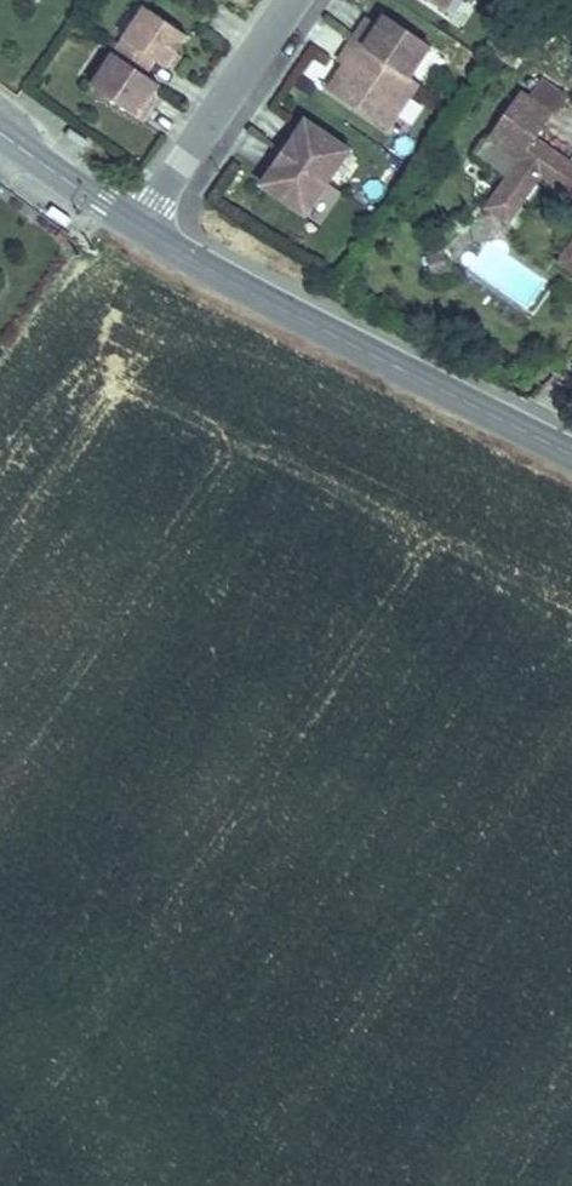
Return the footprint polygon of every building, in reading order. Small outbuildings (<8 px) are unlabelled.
[(445,11),(452,0),(429,0),(445,11)] [(188,36),(146,8),(115,54),(145,74),(155,60),(166,68),(170,62),(176,53),(188,36)] [(369,29),(358,44),(409,78),(431,46),(386,16),(380,26),(375,33),(369,29)] [(353,41),(358,44),(369,29),(375,33),(380,26),(369,18),(353,41)] [(339,62),(344,65),(358,44),(353,41),(339,62)] [(409,78),(358,44),(344,65),(328,89),(388,130),(418,85),(409,78)] [(180,56),(176,53),(170,62),(174,65),(180,56)] [(145,74),(115,54),(93,87),(143,121),(154,105),(147,100),(151,94),(158,83),(145,74)] [(542,80),(530,97),(552,113),(564,95),(542,80)] [(488,139),(519,160),(508,176),(498,191),(521,207),(542,176),(571,197),(571,170),(567,166),(571,161),(535,136),(552,113),(530,97),(521,91),(488,139)] [(147,100),(154,105),(158,99),(151,94),(147,100)] [(328,183),(350,151),(306,121),(299,132),(295,138),(289,134),(278,149),(328,183)] [(70,128),(65,136),(85,150),(90,142),(70,128)] [(293,128),(289,134),(295,138),(299,132),(293,128)] [(488,139),(477,154),(508,176),(519,160),(488,139)] [(262,185),(306,215),(328,183),(278,149),(268,164),(274,168),(270,174),(262,185)] [(274,168),(268,164),(264,170),(270,174),(274,168)] [(521,207),(498,191),(485,208),(509,224),(521,207)] [(558,262),(571,272),(571,243),(558,262)] [(451,272),(444,249),(426,254),(433,278),(451,272)]
